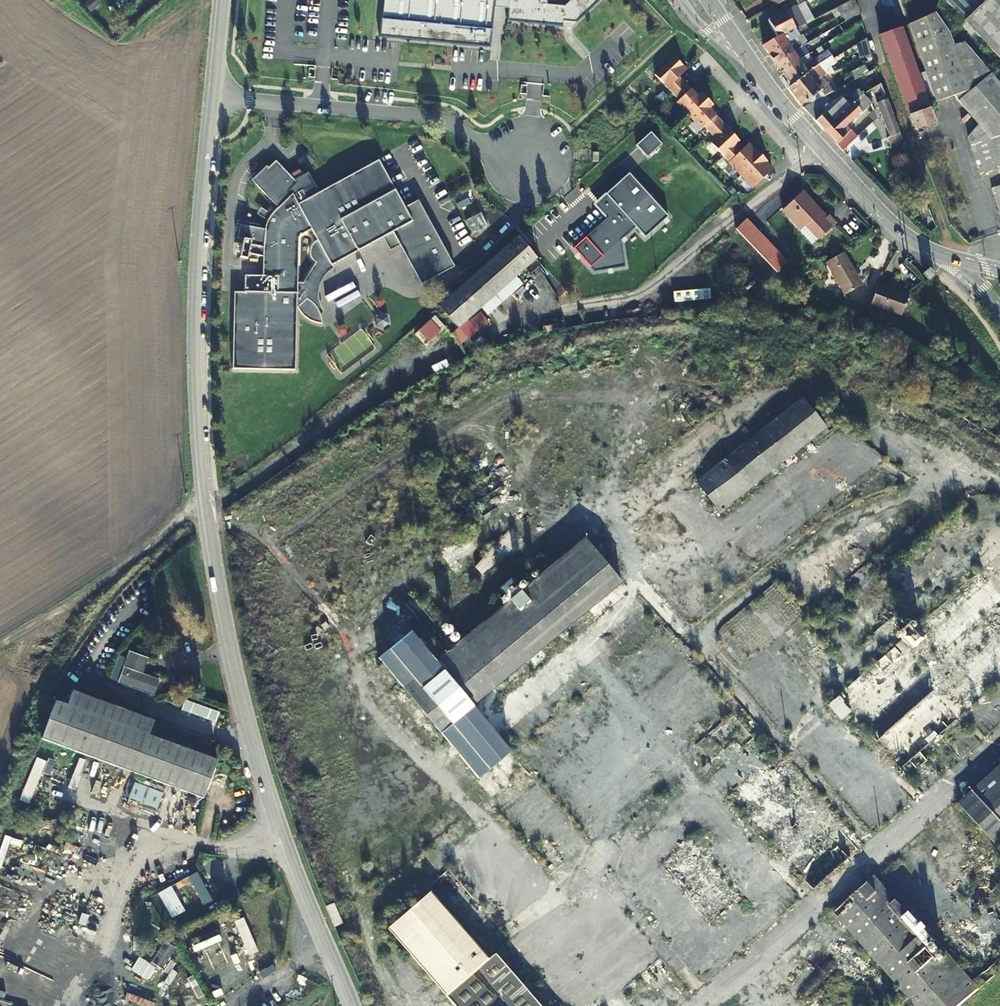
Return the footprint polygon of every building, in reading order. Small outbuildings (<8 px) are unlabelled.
[(379,37),(490,48),(495,0),(383,0),(379,37)] [(509,0),(507,22),(563,27),(564,23),(575,24),(600,0),(508,0),(509,0)] [(854,0),(853,0),(833,10),(837,17),(857,8),(854,0)] [(961,21),(962,22),(972,32),(999,61),(999,0),(972,0),(968,4),(964,0),(940,0),(961,21)] [(788,33),(804,25),(795,7),(768,20),(777,38),(788,33)] [(954,99),(971,84),(961,56),(956,57),(953,34),(935,14),(934,15),(907,25),(935,102),(952,96),(954,99)] [(962,22),(958,25),(969,36),(972,32),(962,22)] [(908,115),(930,109),(901,27),(880,34),(908,115)] [(763,46),(768,54),(785,42),(792,39),(788,33),(777,38),(763,46)] [(785,42),(768,54),(773,62),(798,49),(792,39),(785,42)] [(869,55),(871,55),(866,39),(854,46),(861,59),(869,55)] [(773,62),(779,72),(781,71),(799,60),(795,55),(807,48),(808,48),(812,46),(810,42),(798,49),(773,62)] [(781,71),(779,72),(780,74),(779,75),(787,89),(815,69),(832,56),(828,51),(802,67),(799,60),(781,71)] [(961,56),(971,84),(987,70),(971,52),(961,56)] [(676,56),(656,74),(673,92),(674,93),(679,99),(677,101),(690,115),(702,128),(704,126),(710,133),(716,139),(712,143),(724,156),(741,175),(753,188),(773,170),(766,163),(768,162),(762,155),(756,149),(755,151),(749,144),(741,151),(735,145),(740,141),(722,122),(710,108),(714,105),(708,99),(703,92),(698,96),(686,82),(680,76),(688,69),(676,56)] [(849,71),(854,80),(868,72),(863,65),(849,71)] [(787,89),(794,97),(815,81),(812,77),(818,73),(815,69),(787,89)] [(987,70),(971,84),(972,86),(972,88),(990,73),(987,70)] [(999,168),(999,86),(990,73),(972,88),(956,101),(979,126),(990,138),(993,146),(995,153),(998,161),(999,168)] [(815,81),(794,97),(795,99),(802,107),(824,95),(831,91),(821,77),(815,81)] [(862,93),(867,99),(874,96),(887,129),(894,126),(896,126),(879,83),(862,93)] [(956,101),(972,88),(972,86),(971,84),(954,99),(956,101)] [(825,128),(862,93),(857,88),(851,94),(848,91),(840,98),(837,96),(830,101),(824,95),(802,107),(804,109),(823,130),(825,128)] [(825,128),(823,130),(842,150),(856,137),(843,126),(869,102),(867,99),(862,93),(825,128)] [(934,122),(930,109),(908,115),(913,129),(934,122)] [(894,126),(887,129),(889,136),(887,137),(891,149),(903,145),(899,134),(896,126),(894,126)] [(968,134),(970,146),(990,138),(979,126),(968,134)] [(990,138),(970,146),(973,153),(993,146),(990,138)] [(973,153),(975,159),(993,154),(995,153),(993,146),(973,153)] [(975,159),(978,167),(998,161),(995,153),(993,154),(975,159)] [(252,181),(279,208),(271,215),(266,212),(263,217),(269,220),(266,230),(241,225),(238,239),(245,240),(241,258),(248,259),(249,254),(264,257),(264,276),(246,276),(246,296),(236,296),(236,373),(298,373),(299,311),(299,310),(302,314),(306,318),(310,321),(314,324),(319,325),(324,326),(323,320),(322,315),(319,310),(316,305),(312,302),(307,298),(307,290),(327,258),(332,266),(393,232),(422,285),(455,267),(419,201),(405,208),(379,160),(299,204),(293,195),(297,192),(293,188),(298,183),(276,161),(269,168),(267,167),(252,181)] [(978,167),(980,175),(999,168),(998,161),(978,167)] [(605,218),(573,247),(594,272),(623,268),(619,241),(634,228),(644,239),(668,218),(627,173),(593,205),(605,218)] [(994,196),(996,195),(999,193),(999,186),(992,189),(994,196)] [(802,192),(801,193),(833,227),(837,224),(829,216),(827,218),(802,192)] [(833,227),(801,193),(783,211),(800,229),(804,226),(818,241),(833,227)] [(925,202),(918,204),(922,218),(929,216),(925,202)] [(481,211),(465,219),(471,232),(488,225),(481,211)] [(522,242),(518,237),(444,302),(439,306),(458,327),(537,257),(529,249),(522,242)] [(863,285),(845,253),(827,262),(845,294),(863,285)] [(928,280),(935,275),(932,270),(925,275),(928,280)] [(904,314),(910,295),(878,284),(872,303),(904,314)] [(476,330),(487,321),(479,312),(468,320),(476,330)] [(424,345),(444,326),(434,315),(414,333),(424,345)] [(840,420),(814,387),(697,476),(720,506),(826,425),(829,429),(840,420)] [(378,656),(478,778),(497,762),(511,751),(473,705),(621,583),(583,536),(519,589),(510,577),(499,587),(509,599),(435,660),(411,630),(378,656)] [(930,757),(922,748),(940,732),(999,679),(999,599),(976,573),(922,622),(928,629),(920,636),(910,626),(900,635),(909,645),(900,654),(893,647),(830,704),(843,719),(853,710),(910,775),(930,757)] [(123,667),(141,673),(147,657),(129,650),(123,667)] [(141,673),(123,667),(118,681),(153,694),(158,679),(141,673)] [(74,689),(68,704),(78,708),(148,734),(154,719),(74,689)] [(181,708),(215,721),(219,712),(185,699),(181,708)] [(78,708),(68,704),(56,700),(42,737),(203,798),(216,760),(148,734),(78,708)] [(922,748),(930,757),(948,741),(940,732),(922,748)] [(47,760),(38,756),(20,797),(29,801),(47,760)] [(999,840),(999,765),(962,799),(999,841),(999,840)] [(95,782),(100,769),(95,767),(90,780),(95,782)] [(121,801),(156,812),(164,788),(128,777),(121,801)] [(197,871),(171,885),(158,893),(172,917),(185,910),(171,886),(175,883),(178,888),(191,881),(204,904),(213,899),(197,871)] [(982,986),(914,909),(913,910),(879,872),(838,908),(913,994),(924,1005),(959,1005),(982,986)] [(494,953),(492,954),(488,958),(483,953),(429,891),(386,928),(446,995),(455,1005),(541,1005),(494,953)] [(335,904),(327,907),(335,927),(343,924),(335,904)] [(247,955),(256,952),(244,917),(235,921),(247,955)] [(163,969),(175,948),(163,941),(151,962),(163,969)] [(488,949),(483,953),(488,958),(492,954),(488,949)] [(122,1005),(171,1005),(155,1002),(126,994),(122,1005)] [(913,994),(899,1005),(924,1005),(913,994)]
